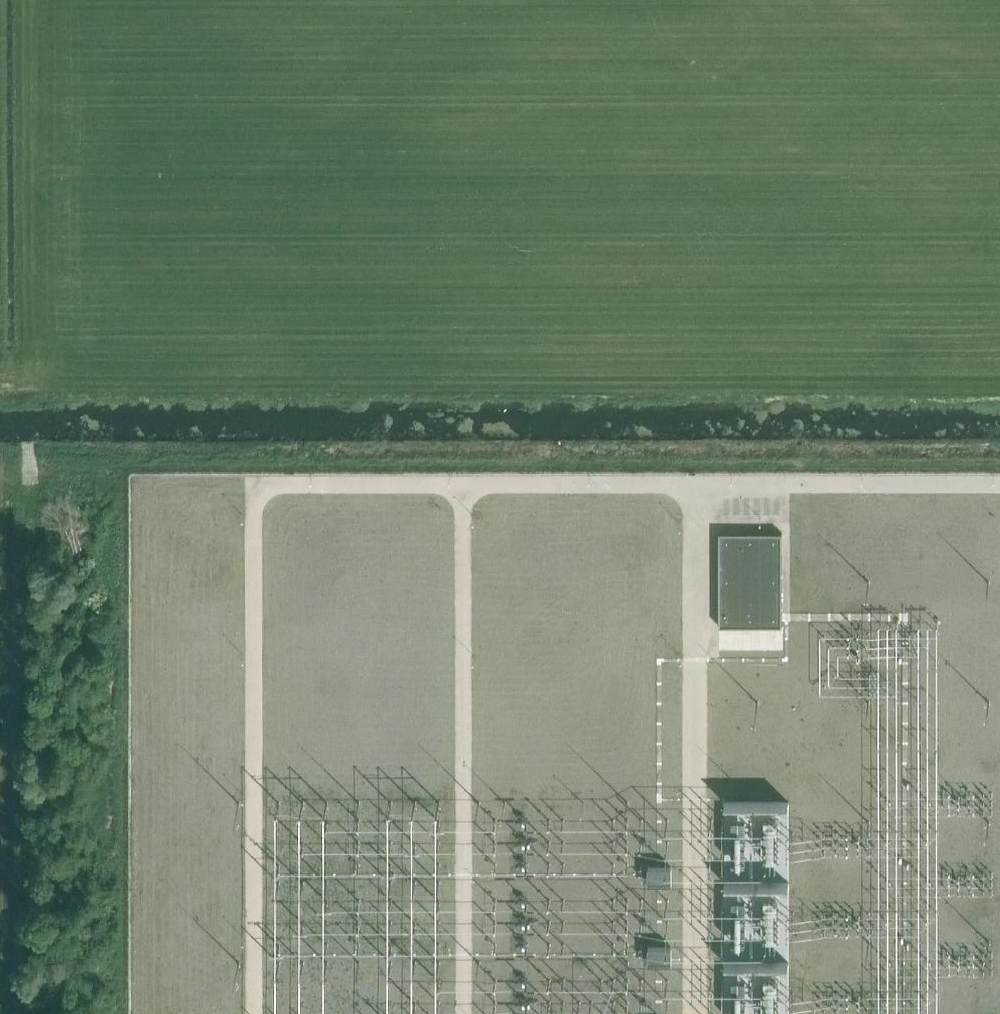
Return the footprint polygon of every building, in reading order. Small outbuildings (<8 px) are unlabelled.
[(782,533),(719,533),(719,626),(782,626),(782,533)] [(671,866),(648,866),(648,883),(671,883),(671,866)] [(671,946),(648,946),(648,963),(671,963),(671,946)]
